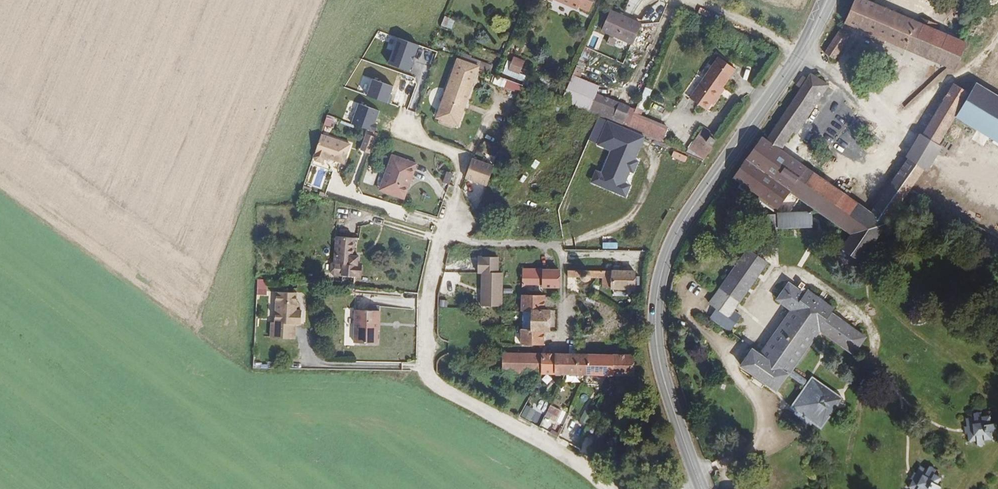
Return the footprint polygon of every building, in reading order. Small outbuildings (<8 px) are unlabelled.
[(580,8),(580,6),(590,10),(595,0),(560,0),(580,8)] [(642,0),(630,0),(625,11),(636,15),(642,0)] [(934,26),(937,20),(924,14),(922,20),(873,0),(856,0),(846,22),(951,65),(960,69),(972,42),(967,39),(940,28),(934,26)] [(633,42),(641,21),(625,15),(624,17),(610,12),(602,29),(624,38),(633,42)] [(454,19),(444,15),(441,25),(451,29),(454,19)] [(940,28),(943,22),(937,20),(934,26),(940,28)] [(836,65),(853,39),(841,31),(823,57),(836,65)] [(411,70),(420,44),(397,36),(389,63),(411,70)] [(940,62),(906,51),(902,62),(936,73),(940,62)] [(464,53),(462,60),(479,66),(494,71),(496,65),(464,53)] [(520,73),(525,61),(514,56),(509,68),(520,73)] [(464,105),(479,66),(462,60),(458,59),(434,124),(438,126),(439,129),(451,133),(457,124),(464,105)] [(706,112),(736,70),(719,59),(703,81),(689,101),(706,112)] [(582,79),(587,68),(584,67),(576,63),(572,74),(582,79)] [(354,91),(390,102),(395,86),(372,79),(376,68),(363,64),(354,91)] [(378,65),(374,77),(395,85),(399,74),(378,65)] [(851,198),(783,153),(830,84),(813,71),(768,138),(763,135),(733,177),(779,207),(792,191),(836,221),(851,198)] [(588,111),(596,91),(599,86),(582,79),(572,74),(561,99),(588,111)] [(505,90),(508,80),(496,76),(493,86),(505,90)] [(689,101),(703,81),(697,77),(684,97),(689,101)] [(519,94),(522,85),(508,80),(505,90),(519,94)] [(893,81),(893,90),(898,90),(899,86),(907,86),(907,81),(893,81)] [(982,81),(974,96),(962,118),(974,126),(997,141),(997,92),(982,81)] [(945,147),(962,118),(974,96),(958,88),(928,138),(943,146),(945,147)] [(623,103),(596,91),(588,111),(597,117),(607,121),(626,129),(633,113),(635,108),(623,103)] [(649,97),(641,95),(635,112),(642,115),(649,97)] [(352,122),(373,131),(382,111),(360,102),(352,122)] [(669,127),(633,113),(626,129),(644,136),(662,144),(669,127)] [(337,119),(327,115),(324,123),(334,127),(337,119)] [(957,154),(974,126),(962,118),(945,147),(957,154)] [(641,142),(644,136),(626,129),(607,121),(597,144),(611,150),(601,173),(597,185),(620,195),(625,183),(629,172),(633,173),(638,161),(634,160),(641,142)] [(703,161),(714,146),(707,142),(713,133),(703,128),(685,154),(702,161),(703,161)] [(343,162),(350,143),(321,132),(313,155),(315,159),(320,160),(323,158),(324,155),(343,162)] [(376,136),(365,132),(359,147),(365,149),(370,151),(376,136)] [(935,157),(943,146),(928,138),(924,136),(916,147),(909,158),(912,160),(927,169),(935,157)] [(410,181),(417,162),(393,153),(388,165),(394,167),(385,192),(404,199),(410,181)] [(496,165),(473,156),(465,177),(488,186),(496,165)] [(913,191),(918,184),(927,169),(912,160),(897,181),(874,213),(851,198),(836,221),(855,238),(873,250),(913,191)] [(385,192),(394,167),(388,165),(380,190),(385,192)] [(453,172),(446,170),(443,182),(450,184),(453,172)] [(597,185),(601,173),(596,171),(591,183),(597,185)] [(626,197),(631,186),(625,183),(620,195),(626,197)] [(814,225),(813,212),(809,212),(809,209),(778,211),(779,227),(814,225)] [(358,277),(360,253),(355,252),(356,236),(350,235),(338,234),(336,256),(330,260),(329,269),(334,274),(358,277)] [(845,256),(838,267),(853,277),(861,266),(862,266),(869,256),(873,250),(855,238),(844,255),(845,256)] [(737,303),(764,259),(745,248),(710,304),(718,308),(712,318),(731,330),(741,314),(733,309),(737,303)] [(501,294),(501,271),(497,271),(497,256),(477,255),(477,271),(481,272),(481,304),(501,304),(501,294)] [(543,283),(543,269),(522,268),(522,282),(543,283)] [(558,287),(558,269),(543,269),(543,283),(543,287),(558,287)] [(634,276),(634,271),(564,269),(564,276),(580,276),(580,279),(590,279),(590,277),(612,276),(612,288),(633,288),(634,276)] [(284,287),(284,279),(255,277),(255,292),(269,293),(269,286),(284,287)] [(811,423),(813,419),(821,424),(824,420),(834,405),(841,396),(838,394),(831,387),(816,377),(812,374),(808,379),(805,377),(793,368),(819,329),(820,327),(853,350),(864,333),(830,309),(832,305),(806,286),(803,290),(792,282),(780,299),(790,307),(772,333),(760,351),(751,345),(739,362),(776,387),(777,388),(788,372),(805,384),(795,400),(796,407),(793,413),(811,423)] [(301,322),(301,309),(296,309),(296,290),(276,291),(275,321),(271,321),(271,337),(295,337),(295,330),(295,322),(301,322)] [(543,309),(544,296),(521,295),(521,310),(531,310),(542,310),(543,309)] [(380,323),(381,311),(367,309),(354,308),(351,341),(375,343),(377,323),(380,323)] [(547,329),(547,309),(543,309),(542,310),(531,310),(531,328),(531,329),(543,329),(547,329)] [(542,343),(543,329),(531,329),(531,328),(521,327),(521,343),(542,343)] [(541,374),(541,352),(502,352),(502,373),(541,374)] [(631,375),(632,354),(611,353),(611,356),(611,352),(576,352),(576,356),(576,352),(557,352),(557,353),(541,352),(541,374),(623,375),(631,375)] [(801,364),(797,369),(802,372),(806,368),(801,364)] [(530,421),(537,410),(527,405),(520,416),(530,421)] [(543,426),(553,430),(561,409),(551,405),(543,426)] [(587,423),(593,413),(586,409),(581,419),(587,423)] [(995,436),(993,428),(997,427),(995,419),(992,420),(985,421),(985,419),(983,420),(981,413),(980,409),(973,411),(973,415),(965,416),(968,430),(970,441),(978,439),(979,444),(987,442),(986,437),(995,436)] [(566,419),(569,413),(564,410),(560,415),(566,419)] [(992,420),(990,411),(981,413),(983,420),(985,419),(985,421),(992,420)] [(933,478),(935,472),(937,468),(929,465),(927,469),(920,466),(916,476),(910,488),(911,488),(941,488),(943,485),(939,483),(934,481),(934,479),(933,478)]
